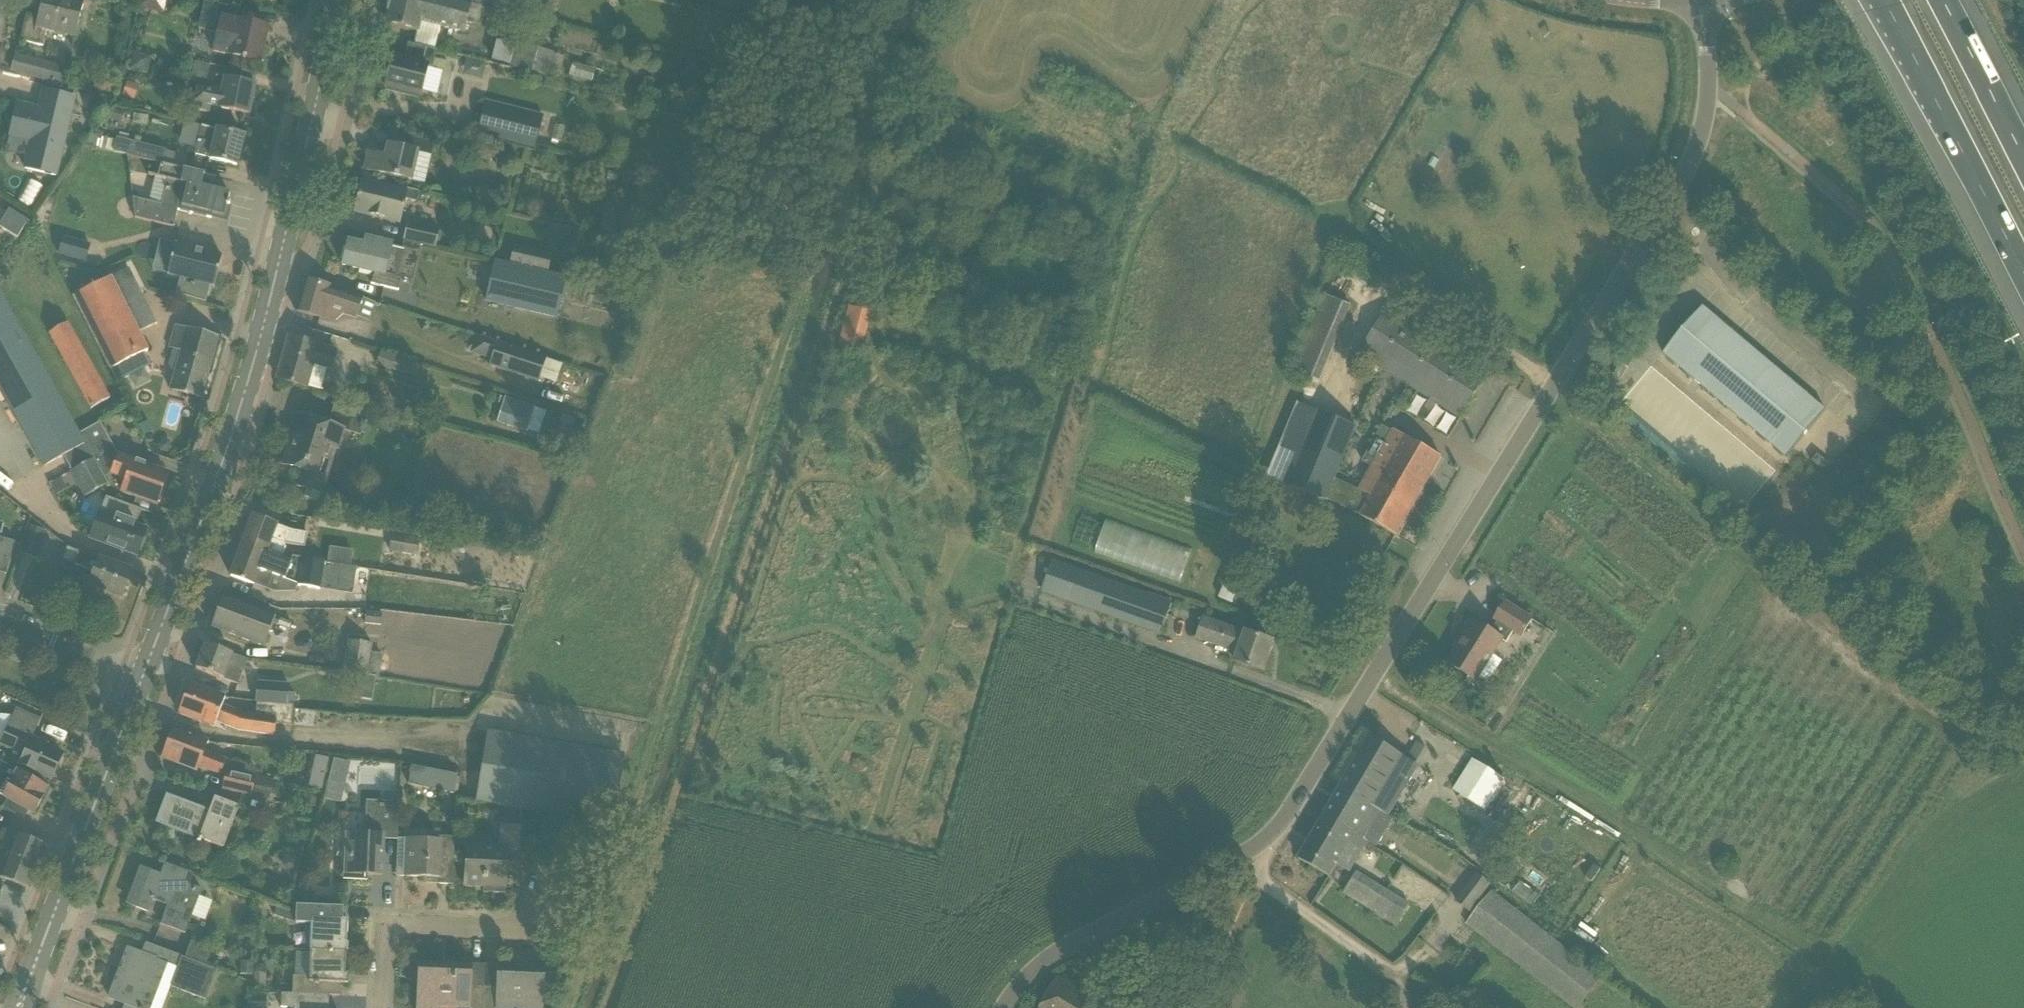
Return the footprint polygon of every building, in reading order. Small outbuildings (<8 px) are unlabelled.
[(56,0),(42,0),(38,17),(26,14),(20,41),(39,46),(42,29),(76,37),(83,7),(56,0)] [(166,4),(166,0),(139,0),(138,9),(151,11),(166,4)] [(384,24),(417,33),(420,21),(465,32),(467,23),(481,27),(485,8),(482,7),(455,0),(390,0),(384,24)] [(547,0),(531,0),(528,3),(539,14),(540,13),(550,4),(550,3),(547,0)] [(260,64),(268,28),(228,20),(231,8),(203,3),(197,30),(217,35),(213,53),(260,64)] [(437,51),(408,43),(407,45),(409,45),(405,61),(392,58),(385,87),(420,96),(427,68),(432,69),(437,51)] [(547,76),(553,53),(515,44),(510,66),(547,76)] [(138,52),(134,67),(147,70),(151,55),(138,52)] [(554,54),(550,70),(559,73),(563,56),(554,54)] [(62,85),(66,69),(16,55),(12,71),(62,85)] [(462,73),(482,78),(486,61),(467,56),(462,73)] [(206,87),(209,64),(196,62),(193,85),(206,87)] [(256,74),(228,69),(226,80),(224,79),(221,95),(198,90),(193,110),(207,113),(208,106),(249,115),(251,101),(254,99),(256,92),(254,90),(255,85),(253,85),(256,74)] [(94,89),(118,94),(122,80),(97,74),(94,89)] [(654,79),(645,77),(641,97),(649,99),(654,79)] [(123,97),(130,99),(135,100),(139,85),(127,82),(123,97)] [(24,168),(56,176),(74,97),(43,90),(38,110),(17,104),(9,136),(31,141),(24,168)] [(110,107),(114,99),(109,96),(109,98),(106,97),(103,102),(93,96),(88,107),(95,111),(91,119),(96,121),(99,112),(105,114),(108,108),(109,108),(110,107)] [(536,148),(543,117),(484,102),(477,133),(536,148)] [(117,110),(110,107),(109,108),(106,118),(113,121),(117,110)] [(217,162),(236,166),(243,137),(224,132),(214,129),(214,130),(201,127),(194,154),(209,158),(209,159),(217,162)] [(425,184),(431,156),(434,144),(402,136),(399,148),(388,145),(385,157),(369,153),(365,171),(410,182),(425,184)] [(114,152),(127,155),(184,170),(187,156),(166,152),(166,150),(116,138),(114,152)] [(501,151),(504,168),(516,165),(513,149),(501,151)] [(177,210),(211,218),(212,215),(224,218),(227,206),(229,207),(230,203),(228,202),(230,194),(182,183),(184,170),(127,155),(129,171),(155,177),(166,180),(160,205),(149,202),(132,198),(134,218),(173,227),(177,210)] [(583,168),(589,177),(596,172),(590,163),(583,168)] [(618,173),(608,171),(606,179),(617,181),(618,173)] [(406,189),(405,193),(362,183),(355,212),(399,223),(405,200),(416,203),(419,192),(406,189)] [(0,223),(0,227),(18,238),(28,221),(9,209),(0,223)] [(407,222),(403,240),(434,247),(438,230),(407,222)] [(90,245),(63,238),(59,255),(85,263),(90,245)] [(403,250),(373,242),(371,250),(347,244),(347,245),(348,245),(343,264),(342,264),(342,265),(374,273),(371,284),(398,291),(400,279),(396,278),(403,250)] [(207,304),(211,287),(215,288),(222,257),(175,246),(168,277),(181,280),(177,296),(207,304)] [(528,266),(547,271),(552,254),(532,249),(528,266)] [(675,254),(674,253),(671,265),(685,268),(688,257),(675,254)] [(486,301),(529,312),(539,273),(495,262),(486,301)] [(145,352),(111,278),(73,297),(110,370),(145,352)] [(331,288),(304,281),(296,312),(323,319),(323,318),(336,321),(342,314),(355,318),(362,299),(350,295),(351,295),(331,288)] [(1345,320),(1351,307),(1324,294),(1318,309),(1345,320)] [(861,352),(862,351),(872,313),(848,307),(838,345),(861,352)] [(1826,410),(1702,307),(1663,354),(1787,457),(1826,410)] [(1360,353),(1461,418),(1489,373),(1388,309),(1360,353)] [(110,399),(89,361),(69,323),(49,334),(70,372),(91,410),(110,399)] [(170,390),(200,399),(217,338),(187,329),(187,330),(176,327),(170,348),(181,351),(170,390)] [(277,380),(307,387),(321,391),(327,369),(331,370),(336,350),(318,345),(289,337),(277,380)] [(0,356),(0,392),(43,468),(62,457),(84,445),(79,434),(26,341),(0,356)] [(538,383),(546,358),(497,342),(491,362),(489,367),(538,383)] [(426,368),(381,352),(376,366),(422,381),(426,368)] [(433,396),(417,392),(413,406),(429,410),(433,396)] [(513,399),(506,397),(500,414),(496,423),(526,433),(527,431),(535,407),(513,399)] [(337,400),(332,412),(364,422),(368,409),(337,400)] [(329,424),(296,414),(290,431),(293,433),(283,465),(302,472),(297,487),(322,494),(327,476),(320,474),(328,447),(338,450),(344,430),(360,435),(364,422),(332,412),(329,424)] [(1441,457),(1395,431),(1393,434),(1374,467),(1370,474),(1382,480),(1372,497),(1361,491),(1336,479),(1357,428),(1320,412),(1289,485),(1327,501),(1327,500),(1361,516),(1396,536),(1441,457)] [(100,423),(79,434),(84,445),(86,448),(107,436),(100,423)] [(1393,434),(1382,428),(1363,461),(1374,467),(1393,434)] [(552,439),(539,436),(537,445),(550,448),(552,439)] [(159,451),(167,454),(172,449),(169,442),(162,440),(158,445),(159,451)] [(71,472),(93,460),(86,448),(84,445),(62,457),(71,472)] [(1817,454),(1811,462),(1830,476),(1836,469),(1817,454)] [(161,491),(167,474),(118,457),(111,475),(127,480),(122,494),(156,505),(157,503),(160,502),(164,493),(161,491)] [(107,485),(93,460),(71,472),(85,497),(107,485)] [(90,539),(118,550),(137,557),(137,556),(147,530),(136,525),(141,511),(106,497),(100,512),(90,539)] [(253,517),(242,545),(265,554),(266,554),(281,559),(286,545),(305,548),(307,534),(292,531),(253,517)] [(1095,551),(1181,578),(1191,547),(1105,519),(1095,551)] [(45,531),(30,526),(21,552),(36,557),(45,531)] [(393,535),(390,551),(415,555),(418,540),(393,535)] [(12,551),(15,542),(0,538),(0,568),(7,570),(12,551)] [(295,592),(298,585),(298,586),(319,590),(320,589),(352,594),(357,568),(324,562),(292,557),(291,563),(281,559),(266,554),(265,554),(242,545),(230,577),(254,585),(255,583),(280,593),(295,592)] [(131,571),(113,564),(67,547),(62,560),(93,572),(88,585),(122,598),(131,571)] [(1162,634),(1173,604),(1053,561),(1042,591),(1162,634)] [(274,617),(223,598),(211,628),(263,647),(274,617)] [(1533,620),(1506,603),(1495,620),(1498,622),(1492,632),(1473,619),(1462,637),(1465,639),(1449,664),(1476,681),(1502,640),(1507,643),(1514,632),(1522,637),(1533,620)] [(380,634),(382,613),(366,612),(364,632),(380,634)] [(1236,662),(1264,672),(1275,642),(1246,632),(1246,633),(1204,618),(1196,638),(1239,653),(1236,662)] [(343,672),(346,672),(374,676),(379,677),(383,654),(370,653),(372,644),(348,640),(343,672)] [(247,660),(205,644),(196,669),(238,685),(247,660)] [(372,684),(374,676),(346,672),(345,679),(359,681),(357,694),(371,696),(372,684)] [(257,702),(293,705),(295,705),(296,693),(288,692),(289,685),(257,682),(255,702),(257,702)] [(293,705),(257,702),(255,716),(245,715),(222,706),(225,698),(190,685),(184,700),(182,700),(178,710),(180,711),(179,714),(214,727),(216,722),(238,731),(274,736),(275,724),(291,726),(293,705)] [(51,780),(62,755),(46,748),(48,745),(32,738),(40,720),(15,709),(12,717),(0,716),(0,741),(1,742),(0,744),(0,745),(23,755),(18,766),(51,780)] [(204,752),(207,743),(207,742),(173,729),(167,747),(164,746),(161,754),(163,756),(162,758),(197,771),(198,767),(219,775),(225,760),(204,752)] [(498,805),(611,824),(623,756),(488,733),(476,801),(498,805)] [(1423,769),(1413,763),(1370,738),(1341,787),(1384,813),(1394,819),(1423,769)] [(322,790),(329,759),(315,756),(308,787),(322,790)] [(350,764),(333,760),(324,799),(341,803),(350,764)] [(1482,809),(1502,778),(1475,761),(1455,792),(1482,809)] [(3,796),(3,795),(34,814),(36,812),(38,813),(44,804),(44,801),(42,800),(44,798),(42,797),(47,788),(31,777),(30,778),(0,762),(0,795),(3,796)] [(454,794),(457,776),(412,767),(408,785),(454,794)] [(252,796),(252,795),(256,779),(227,772),(223,789),(252,796)] [(256,779),(252,795),(269,799),(270,794),(272,784),(256,779)] [(1324,816),(1368,841),(1384,813),(1341,787),(1324,816)] [(209,812),(166,795),(166,797),(168,798),(158,823),(156,822),(156,823),(223,849),(239,807),(214,798),(209,812)] [(317,799),(305,796),(303,805),(315,808),(317,799)] [(399,803),(396,803),(367,802),(366,801),(365,821),(366,821),(365,835),(344,834),(343,875),(382,876),(383,840),(384,823),(398,824),(399,803)] [(478,804),(468,803),(467,814),(477,815),(478,804)] [(1362,851),(1368,841),(1324,816),(1299,859),(1330,878),(1350,844),(1362,851)] [(507,850),(519,851),(520,826),(500,826),(499,849),(466,848),(464,886),(483,887),(483,893),(505,894),(507,850)] [(29,890),(46,846),(3,830),(0,837),(0,879),(29,890)] [(426,837),(426,842),(405,841),(404,877),(438,878),(438,885),(453,885),(455,838),(426,837)] [(193,875),(164,864),(160,875),(143,869),(129,906),(148,913),(154,897),(168,902),(160,925),(185,934),(202,890),(189,885),(193,875)] [(1585,878),(1592,883),(1601,870),(1594,865),(1585,878)] [(1357,873),(1344,893),(1397,926),(1410,906),(1357,873)] [(1470,911),(1490,884),(1477,874),(1457,901),(1470,911)] [(1493,891),(1466,925),(1573,1007),(1579,1007),(1602,977),(1493,891)] [(300,906),(311,907),(312,893),(300,893),(300,906)] [(310,951),(346,953),(346,952),(344,952),(344,944),(346,944),(347,921),(342,920),(343,908),(311,907),(300,906),(295,906),(295,914),(277,907),(274,916),(295,924),(311,925),(310,951)] [(206,966),(212,949),(191,942),(185,958),(206,966)] [(169,965),(177,968),(181,957),(181,956),(146,943),(142,954),(127,948),(121,964),(125,965),(122,975),(118,973),(109,998),(126,1005),(124,1007),(152,1007),(169,965)] [(292,994),(329,996),(339,996),(340,984),(345,985),(345,984),(343,983),(343,976),(345,976),(346,953),(310,951),(308,977),(292,976),(292,994)] [(181,957),(177,968),(178,969),(171,988),(205,1001),(217,971),(181,957)] [(240,961),(239,975),(253,976),(254,962),(240,961)] [(483,988),(471,987),(472,966),(451,965),(451,968),(440,968),(440,965),(418,964),(416,1007),(482,1007),(483,988)] [(497,967),(496,988),(483,988),(482,1007),(543,1007),(545,969),(526,968),(526,971),(498,970),(498,967),(497,967)] [(1058,977),(1040,1007),(1111,1007),(1058,977)] [(251,1007),(265,1007),(266,994),(252,994),(251,1007)] [(292,994),(281,994),(281,1007),(328,1007),(329,996),(292,994)]
